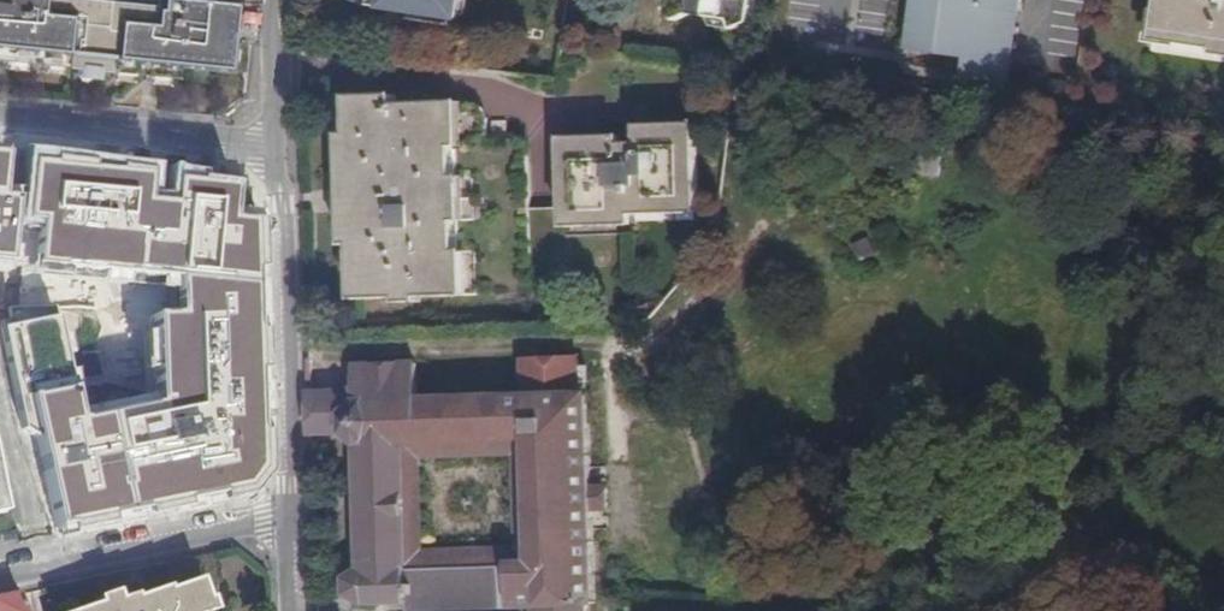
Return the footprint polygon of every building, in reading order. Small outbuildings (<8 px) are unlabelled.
[(14,48),(13,60),(141,72),(142,61),(169,63),(206,66),(207,52),(223,54),(225,38),(246,40),(250,0),(0,0),(0,47),(14,48)] [(369,2),(459,16),(461,0),(370,0),(369,2)] [(693,12),(732,18),(736,27),(753,21),(756,0),(671,0),(669,8),(674,9),(677,19),(693,12)] [(908,49),(967,57),(963,79),(1005,84),(1016,0),(914,0),(908,49)] [(1161,11),(1173,12),(1171,30),(1223,39),(1223,0),(1162,0),(1161,11)] [(356,241),(357,297),(459,295),(458,251),(462,251),(461,219),(456,219),(455,176),(460,176),(459,144),(455,143),(453,101),(398,103),(398,94),(352,95),(353,135),(357,134),(357,158),(354,158),(355,210),(358,210),(359,241),(356,241)] [(462,251),(458,251),(459,295),(532,293),(530,139),(492,140),(491,120),(490,116),(489,112),(486,108),(484,105),(480,103),(476,102),(471,101),(464,101),(453,101),(455,143),(459,144),(460,176),(455,176),(456,219),(461,219),(462,251)] [(639,133),(563,136),(566,214),(633,213),(633,202),(699,200),(696,123),(639,125),(639,133)] [(44,485),(236,479),(226,180),(201,181),(201,187),(134,189),(134,205),(103,206),(102,177),(54,178),(54,197),(35,198),(44,485)] [(349,592),(365,600),(407,599),(408,607),(536,604),(537,610),(586,610),(586,602),(595,602),(592,507),(592,487),(589,392),(579,392),(579,366),(578,356),(526,358),(526,393),(419,398),(417,361),(357,363),(358,389),(310,391),(311,431),(345,430),(360,442),(361,493),(357,494),(357,516),(363,516),(364,568),(349,576),(349,592)] [(588,366),(579,366),(579,392),(589,392),(588,366)] [(608,487),(592,487),(592,507),(609,507),(608,487)] [(77,610),(192,610),(190,606),(204,601),(197,579),(165,590),(164,587),(133,598),(132,595),(101,606),(100,603),(77,610)] [(0,595),(0,610),(21,610),(17,592),(0,595)]
